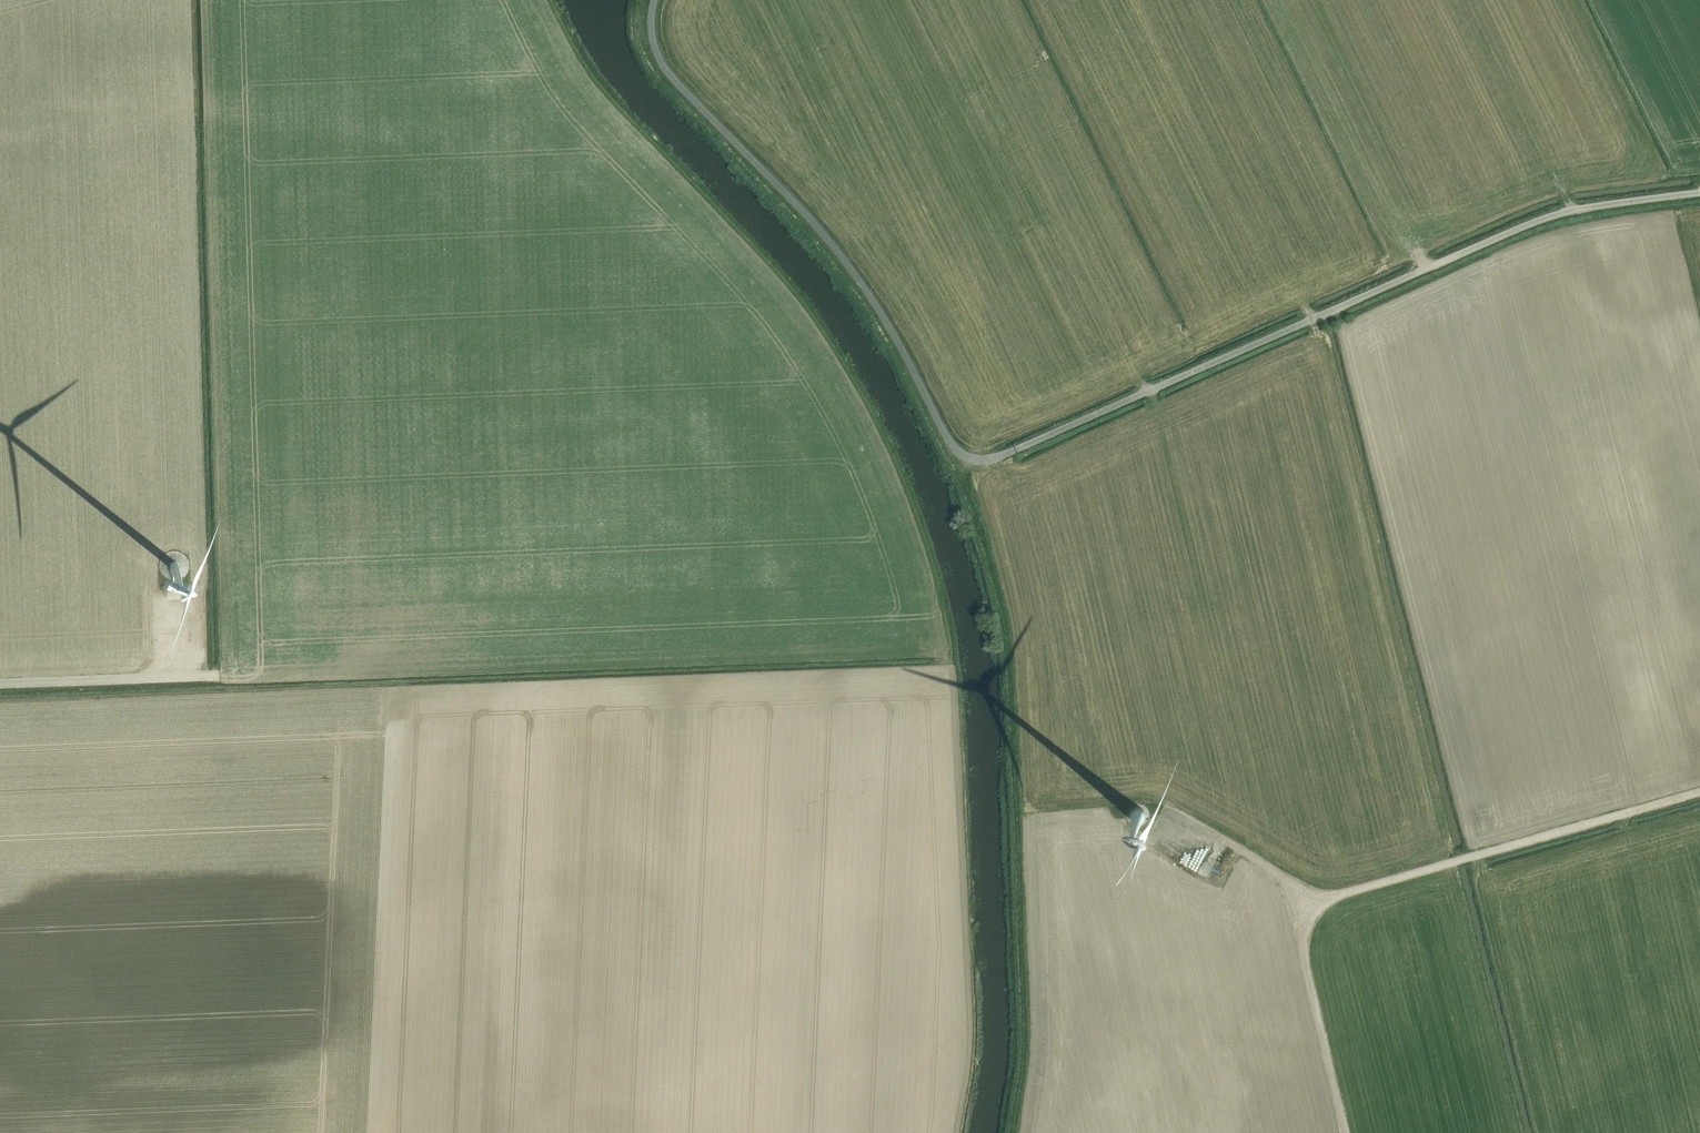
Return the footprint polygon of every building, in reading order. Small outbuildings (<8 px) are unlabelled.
[(1130,813),(1130,815),(1130,817),(1131,819),(1132,820),(1134,822),(1135,823),(1137,823),(1139,823),(1141,822),(1143,821),(1144,820),(1146,818),(1146,817),(1146,815),(1146,813),(1145,811),(1144,809),(1143,808),(1141,807),(1139,806),(1137,806),(1136,807),(1134,807),(1132,809),(1131,810),(1130,812),(1130,813)] [(1232,858),(1222,874),(1228,879),(1239,862),(1232,858)]
